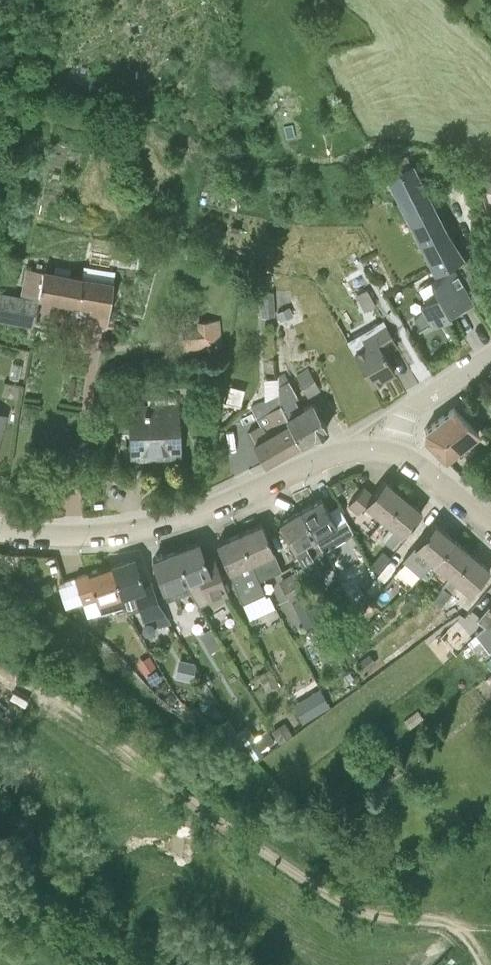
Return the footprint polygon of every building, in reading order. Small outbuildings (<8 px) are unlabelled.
[(87,83),(73,80),(70,92),(83,95),(87,83)] [(462,254),(461,252),(413,165),(410,167),(388,178),(436,269),(462,254)] [(484,188),(490,191),(490,170),(480,174),(484,188)] [(112,266),(138,271),(139,262),(128,260),(128,256),(115,254),(112,266)] [(471,296),(466,288),(478,281),(473,273),(466,260),(431,281),(433,284),(414,316),(420,327),(419,328),(419,329),(432,322),(433,324),(451,313),(449,309),(471,296)] [(0,279),(16,283),(19,271),(3,268),(4,264),(0,263),(0,279)] [(21,290),(78,302),(93,305),(90,320),(108,324),(112,304),(115,285),(111,284),(114,271),(85,265),(82,277),(44,268),(43,271),(25,266),(21,290)] [(365,289),(357,293),(365,306),(373,302),(365,289)] [(39,300),(0,291),(0,315),(33,323),(39,300)] [(260,291),(261,315),(275,315),(274,291),(260,291)] [(289,307),(289,306),(276,311),(281,324),(294,318),(292,314),(289,307)] [(196,321),(197,335),(181,337),(183,357),(223,353),(219,319),(196,321)] [(395,371),(385,354),(398,346),(382,319),(347,340),(372,384),(395,371)] [(207,374),(207,365),(198,365),(198,374),(207,374)] [(320,389),(308,368),(297,375),(309,395),(320,389)] [(302,407),(288,379),(285,371),(278,374),(280,391),(280,403),(301,442),(328,427),(318,409),(313,401),(302,407)] [(265,462),(301,442),(280,403),(280,391),(252,405),(260,423),(248,431),(265,462)] [(179,434),(179,403),(179,401),(130,403),(131,433),(132,453),(160,452),(160,455),(180,454),(179,434)] [(424,437),(445,458),(478,433),(454,407),(425,429),(424,437)] [(383,518),(403,495),(385,479),(373,494),(364,486),(349,504),(358,511),(365,503),(383,518)] [(339,481),(330,485),(335,493),(343,489),(339,481)] [(392,547),(422,511),(403,495),(383,518),(395,528),(384,540),(392,547)] [(345,515),(335,520),(322,497),(301,509),(316,537),(330,530),(337,543),(355,533),(345,515)] [(301,562),(323,549),(316,537),(301,509),(280,521),(301,562)] [(434,561),(454,538),(435,522),(415,545),(434,561)] [(271,570),(280,566),(262,523),(240,533),(252,561),(265,556),(271,570)] [(252,561),(240,533),(217,542),(225,561),(229,571),(242,603),(265,592),(252,561)] [(452,577),(472,553),(454,538),(434,561),(451,576),(451,577),(452,577)] [(199,542),(176,550),(191,591),(201,606),(210,600),(217,597),(228,593),(224,583),(215,557),(206,561),(199,542)] [(179,595),(191,591),(176,550),(153,559),(160,577),(167,599),(179,595)] [(471,593),(477,585),(490,569),(472,553),(452,577),(451,577),(434,597),(441,603),(451,591),(454,594),(462,585),(471,593)] [(143,583),(141,576),(135,557),(112,565),(124,603),(129,611),(141,608),(145,620),(155,615),(159,626),(171,622),(159,601),(151,580),(143,583)] [(101,610),(124,603),(112,565),(75,576),(86,612),(100,607),(101,610)] [(372,579),(367,568),(348,579),(353,589),(372,579)] [(305,592),(296,575),(295,574),(280,581),(290,600),(305,592)] [(338,606),(350,608),(354,604),(342,583),(329,591),(338,606)] [(308,595),(294,602),(305,626),(319,620),(308,595)] [(476,632),(477,633),(468,640),(471,645),(480,639),(482,641),(490,634),(490,621),(476,632)] [(356,622),(345,633),(350,638),(361,627),(356,622)] [(351,640),(360,648),(368,640),(360,631),(351,640)] [(482,641),(480,639),(471,645),(460,654),(466,662),(478,652),(480,654),(483,652),(484,654),(489,650),(490,649),(490,634),(482,641)] [(369,653),(357,663),(364,672),(376,662),(369,653)] [(138,661),(146,675),(157,669),(149,654),(138,661)] [(270,668),(258,675),(267,691),(279,684),(270,668)] [(345,674),(350,681),(354,678),(349,671),(345,674)] [(485,679),(474,687),(478,693),(489,685),(485,679)] [(320,712),(331,706),(321,688),(310,695),(318,709),(320,712)] [(278,744),(286,739),(279,727),(271,731),(278,744)] [(268,729),(255,738),(263,749),(275,741),(268,729)]
